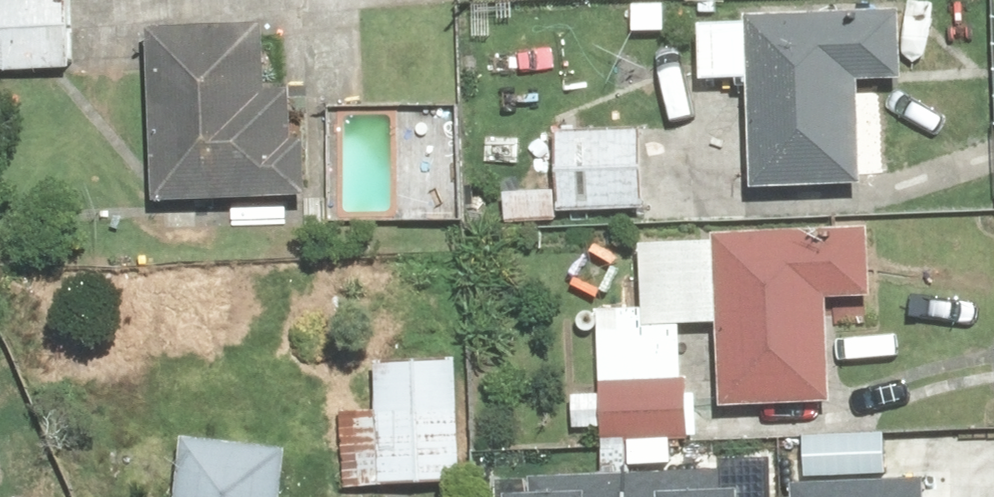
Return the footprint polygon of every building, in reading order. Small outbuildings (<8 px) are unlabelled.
[(83,66),(83,0),(0,0),(0,65),(83,66)] [(751,0),(750,184),(874,185),(875,70),(915,70),(915,1),(751,0)] [(154,14),(153,196),(314,197),(314,111),(362,111),(363,16),(154,14)] [(566,120),(565,205),(650,206),(650,121),(566,120)] [(725,219),(723,402),(841,403),(841,294),(885,294),(885,220),(725,219)] [(602,298),(601,434),(694,434),(695,299),(602,298)] [(346,400),(346,479),(470,478),(469,350),(378,351),(378,400),(346,400)] [(184,496),(290,496),(293,437),(188,431),(184,496)] [(756,482),(729,483),(729,466),(632,468),(632,496),(757,496),(756,482)] [(508,496),(632,496),(632,468),(534,470),(534,487),(507,488),(508,496)] [(804,496),(937,496),(936,473),(803,476),(804,496)]
